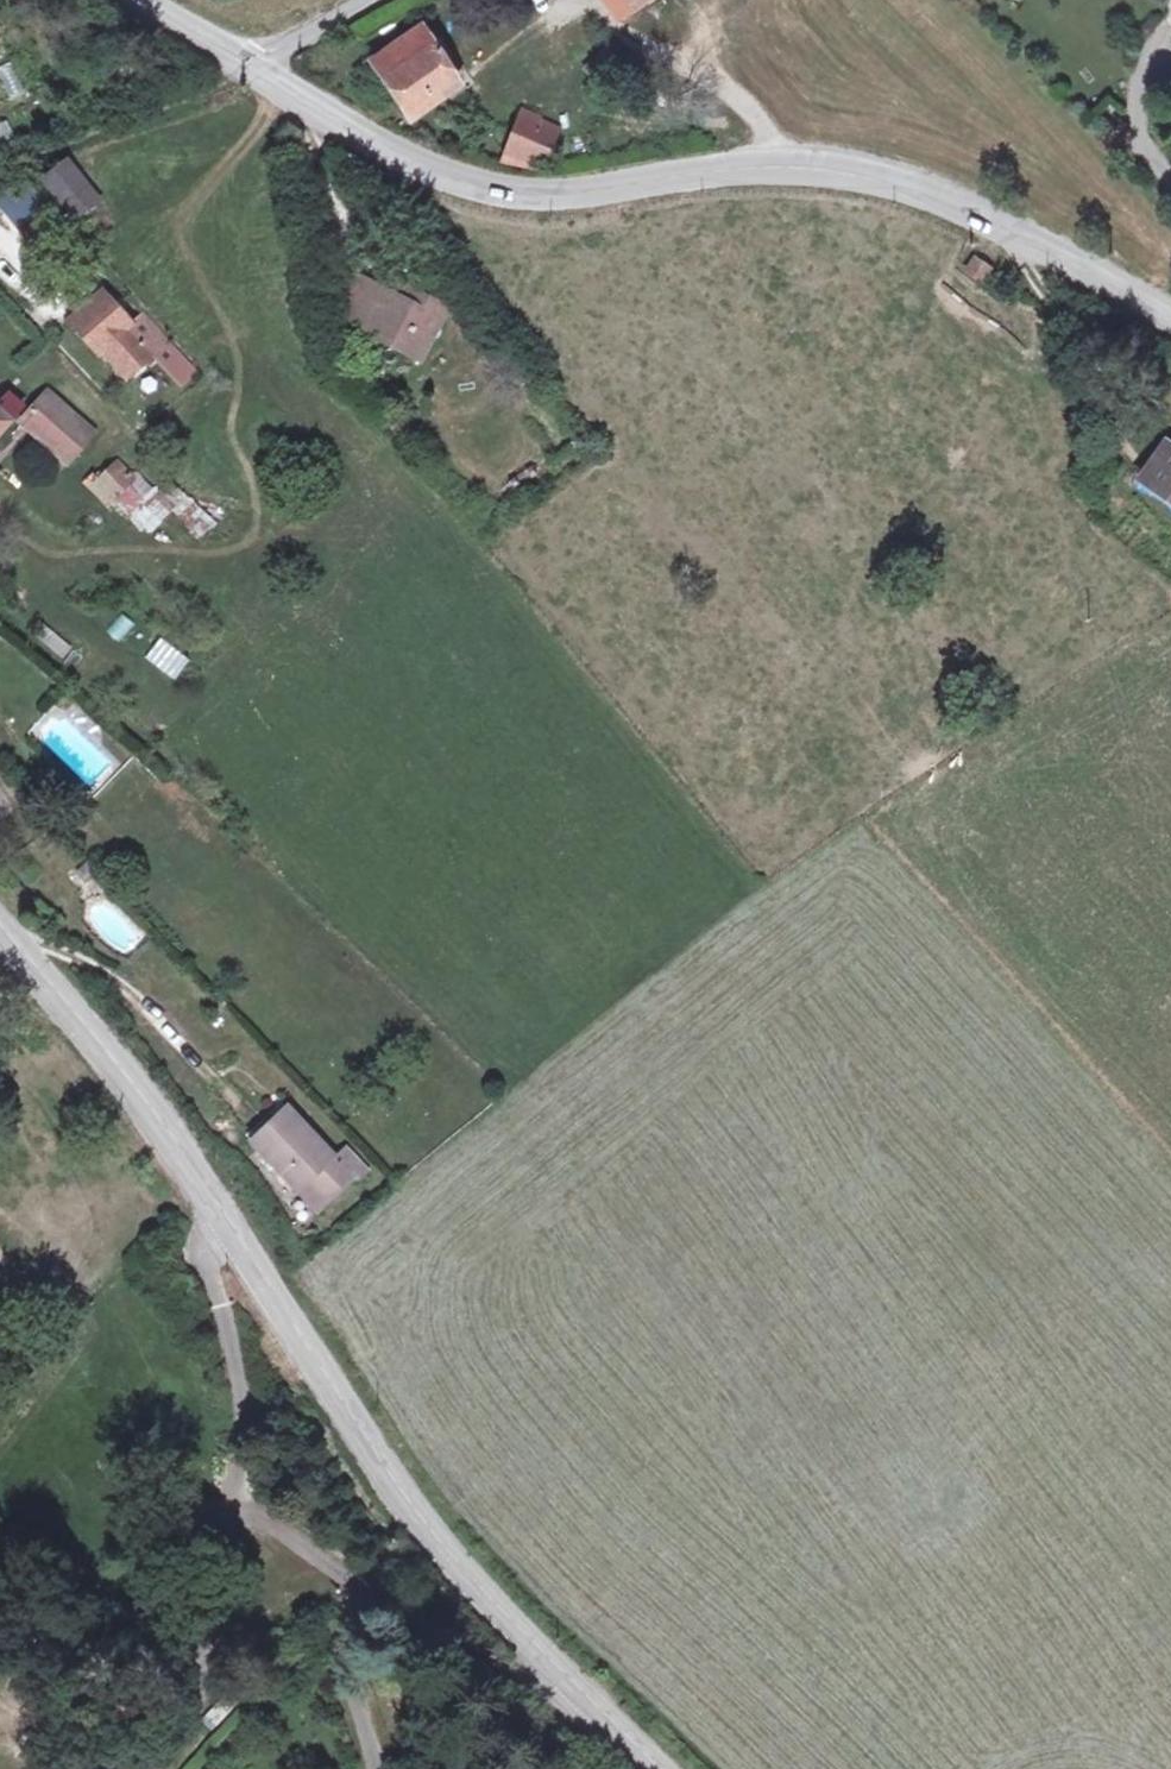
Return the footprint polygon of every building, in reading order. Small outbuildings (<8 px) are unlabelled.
[(627,20),(657,0),(613,0),(627,20)] [(419,23),(364,56),(402,119),(457,86),(419,23)] [(11,101),(0,79),(0,106),(11,101)] [(513,180),(541,184),(557,133),(527,124),(529,116),(512,110),(500,152),(521,160),(513,180)] [(67,171),(45,188),(75,226),(97,209),(67,171)] [(0,202),(0,211),(7,223),(24,244),(50,225),(31,201),(23,188),(0,202)] [(983,285),(993,266),(971,255),(961,274),(983,285)] [(330,298),(347,307),(360,282),(343,274),(330,298)] [(347,307),(340,322),(404,354),(414,337),(423,342),(440,310),(394,287),(389,297),(380,292),(360,282),(347,307)] [(385,282),(380,292),(389,297),(394,287),(385,282)] [(133,333),(104,301),(72,330),(102,363),(105,361),(129,387),(169,350),(144,323),(133,333)] [(414,337),(404,354),(414,359),(423,342),(414,337)] [(10,399),(0,390),(0,411),(10,399)] [(48,397),(22,426),(67,466),(93,438),(48,397)] [(23,411),(10,399),(0,411),(0,437),(23,411)] [(1161,468),(1147,485),(1170,504),(1170,455),(1161,468)] [(117,466),(95,485),(110,502),(131,482),(117,466)] [(49,625),(38,636),(60,658),(71,647),(49,625)] [(177,680),(186,665),(163,652),(155,667),(177,680)] [(260,1141),(308,1190),(316,1182),(336,1203),(363,1177),(366,1179),(374,1170),(350,1145),(341,1155),(295,1106),(260,1141)] [(316,1182),(308,1190),(329,1211),(336,1203),(316,1182)]
